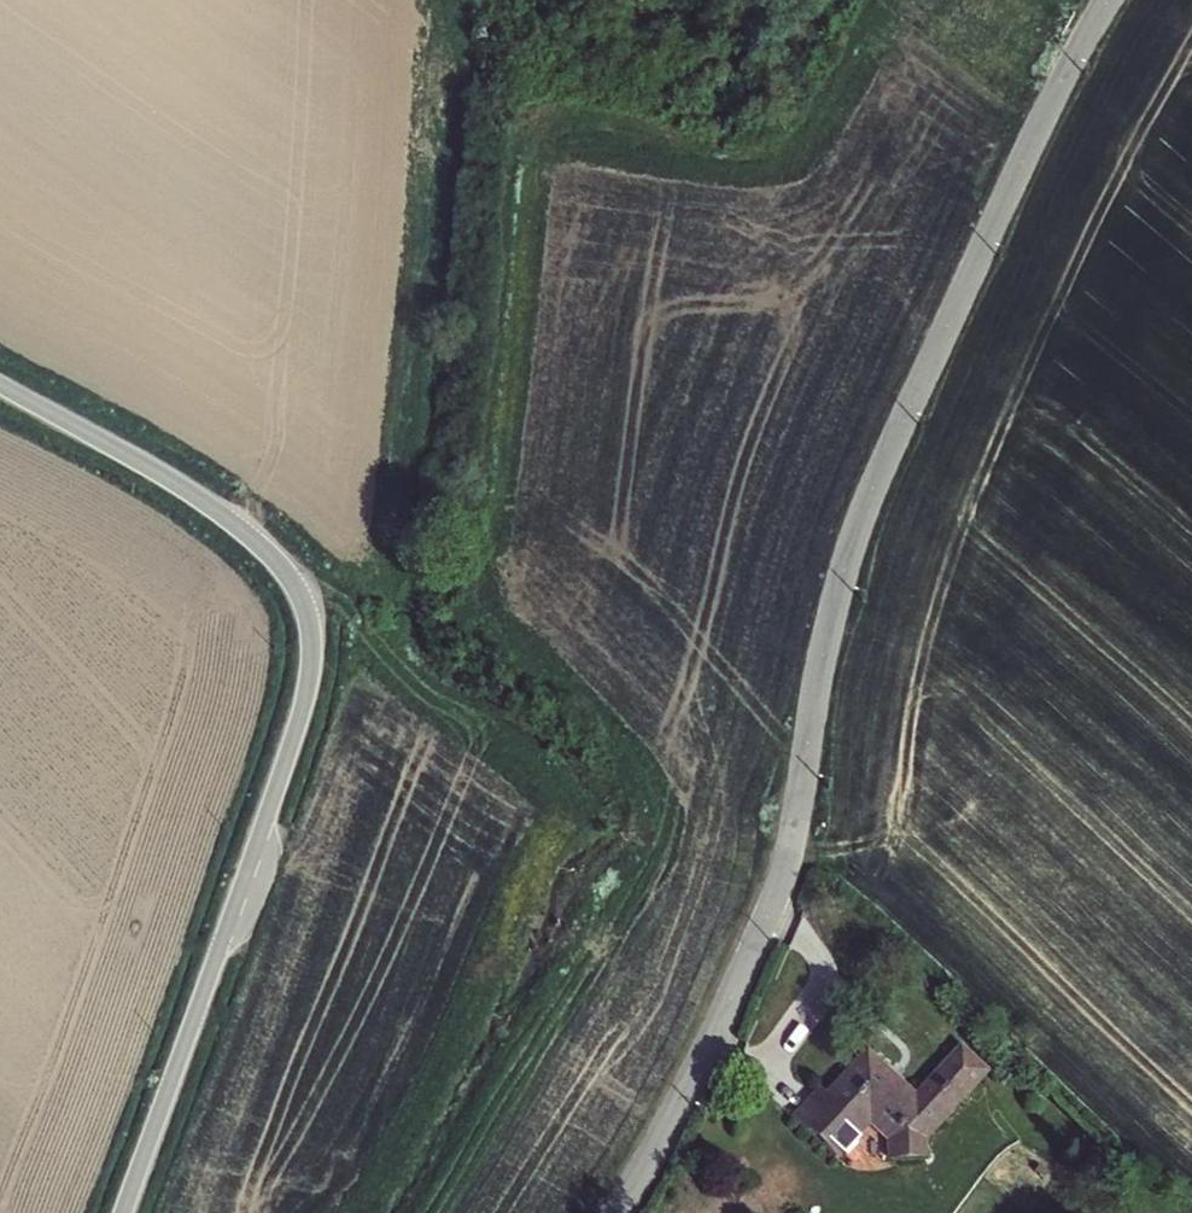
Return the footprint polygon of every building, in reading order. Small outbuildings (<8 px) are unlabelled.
[(797,1113),(837,1150),(863,1123),(865,1160),(921,1158),(921,1143),(997,1064),(971,1039),(918,1094),(874,1052),(834,1094),(824,1085),(797,1113)]
